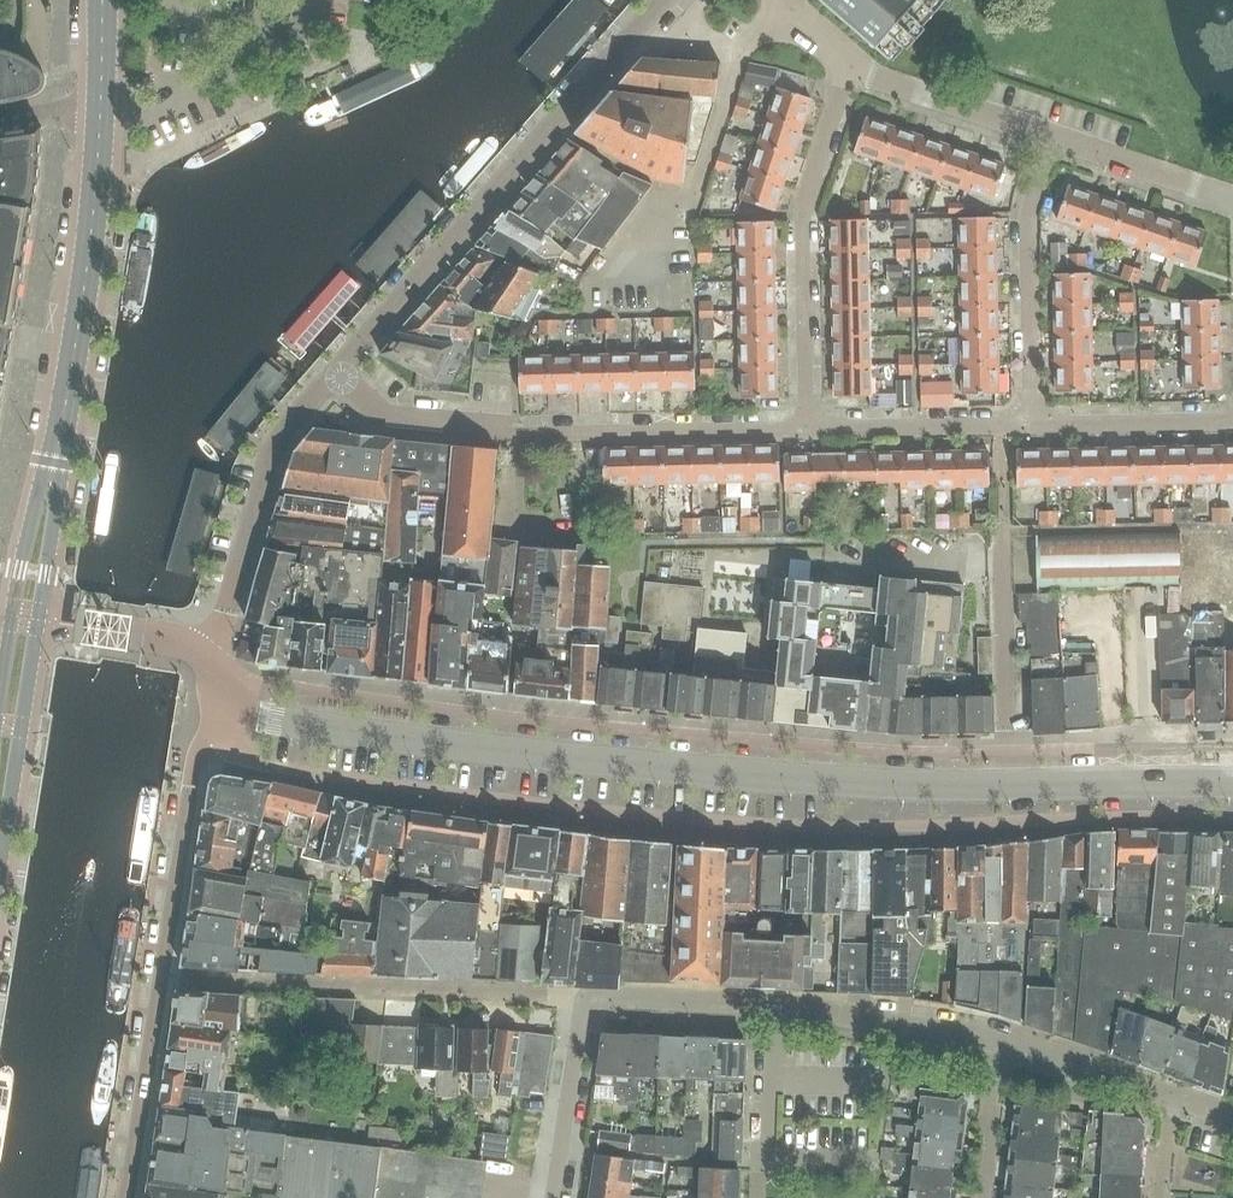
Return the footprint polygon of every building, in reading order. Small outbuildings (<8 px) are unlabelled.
[(555,44),(573,60),(620,6),(613,0),(593,0),(555,44)] [(876,49),(919,0),(820,0),(876,49)] [(2,104),(5,104),(9,103),(12,103),(15,102),(17,101),(20,100),(23,100),(26,99),(28,98),(31,97),(34,96),(36,95),(38,94),(40,93),(41,92),(42,91),(43,89),(44,88),(45,86),(46,84),(46,83),(46,82),(46,81),(46,80),(46,79),(46,77),(45,76),(45,74),(44,73),(43,72),(42,70),(41,69),(39,67),(37,65),(34,63),(31,61),(29,60),(26,58),(23,57),(20,55),(16,53),(12,52),(7,51),(3,50),(0,49),(0,105),(2,104)] [(353,108),(418,77),(408,55),(342,86),(353,108)] [(717,96),(721,62),(641,57),(621,82),(619,84),(620,86),(618,87),(687,96),(717,96)] [(778,69),(749,63),(748,63),(745,83),(774,88),(778,69)] [(768,116),(802,128),(812,99),(777,88),(768,116)] [(575,133),(656,178),(658,179),(684,183),(693,101),(615,92),(614,92),(612,91),(610,93),(610,94),(594,111),(592,113),(593,114),(577,132),(577,131),(575,133)] [(752,101),(739,97),(736,106),(749,110),(752,101)] [(261,152),(327,121),(316,99),(251,130),(261,152)] [(749,110),(736,106),(733,114),(746,118),(749,110)] [(793,155),(802,128),(768,116),(759,143),(793,155)] [(855,152),(883,161),(895,127),(866,118),(855,152)] [(484,125),(436,180),(454,196),(502,141),(484,125)] [(895,127),(883,161),(910,171),(922,136),(895,127)] [(13,334),(39,180),(43,128),(0,133),(0,414),(13,334)] [(938,180),(949,146),(922,136),(910,171),(938,180)] [(580,146),(570,140),(552,159),(608,193),(614,186),(619,178),(599,165),(603,161),(580,146)] [(759,143),(750,171),(784,182),(793,155),(759,143)] [(949,146),(938,180),(964,189),(976,154),(949,146)] [(717,160),(731,165),(734,157),(720,152),(717,160)] [(976,154),(964,189),(993,199),(1005,164),(976,154)] [(566,193),(593,214),(595,212),(604,199),(608,193),(552,159),(538,175),(566,193)] [(731,165),(717,160),(714,169),(728,173),(731,165)] [(750,171),(740,199),(775,211),(784,182),(750,171)] [(619,178),(614,186),(642,198),(653,185),(623,172),(619,178)] [(585,225),(593,214),(566,193),(538,175),(522,193),(538,203),(568,226),(570,225),(579,234),(585,225)] [(633,211),(642,198),(614,186),(608,193),(604,199),(633,211)] [(1057,220),(1085,229),(1097,195),(1069,186),(1057,220)] [(538,203),(522,193),(508,210),(533,224),(546,235),(554,225),(574,241),(576,238),(579,234),(570,225),(568,226),(538,203)] [(1097,195),(1085,229),(1113,239),(1124,204),(1097,195)] [(739,217),(738,196),(707,197),(708,219),(739,217)] [(623,224),(633,211),(604,199),(595,212),(623,224)] [(899,200),(890,200),(890,215),(900,215),(899,200)] [(909,200),(899,200),(900,215),(910,214),(909,200)] [(860,216),(871,216),(871,201),(860,201),(860,216)] [(971,214),(971,204),(960,205),(960,214),(971,214)] [(1124,204),(1113,239),(1140,248),(1152,214),(1124,204)] [(949,215),(960,214),(960,205),(948,205),(949,215)] [(410,210),(362,264),(380,280),(428,225),(410,210)] [(561,257),(566,251),(560,247),(546,235),(533,224),(508,210),(493,226),(530,249),(543,259),(561,257)] [(151,287),(163,216),(139,212),(127,283),(151,287)] [(613,237),(623,224),(595,212),(593,214),(585,225),(613,237)] [(1152,214),(1140,248),(1168,257),(1179,223),(1152,214)] [(996,247),(995,220),(995,218),(959,219),(959,248),(996,247)] [(869,250),(868,221),(832,221),(832,251),(869,250)] [(773,222),(737,223),(738,253),(774,252),(773,222)] [(1168,257),(1196,267),(1207,232),(1179,223),(1168,257)] [(603,250),(613,237),(585,225),(579,234),(576,238),(588,244),(603,250)] [(518,263),(553,274),(561,257),(543,259),(530,249),(493,226),(476,246),(518,263)] [(574,241),(566,251),(578,258),(581,253),(588,244),(576,238),(574,241)] [(930,249),(930,239),(916,240),(916,249),(930,249)] [(910,249),(910,240),(896,240),(896,250),(910,249)] [(1050,244),(1051,269),(1068,268),(1067,255),(1067,243),(1050,244)] [(698,244),(698,247),(698,253),(712,253),(711,244),(698,244)] [(959,248),(960,277),(996,276),(996,247),(959,248)] [(896,250),(896,260),(910,259),(910,249),(896,250)] [(916,249),(916,259),(930,259),(930,249),(916,249)] [(466,272),(486,289),(499,268),(496,264),(500,259),(482,253),(472,250),(455,270),(462,277),(466,272)] [(832,251),(833,280),(869,279),(869,250),(832,251)] [(775,281),(774,252),(738,253),(738,281),(775,281)] [(698,253),(698,264),(712,263),(712,253),(698,253)] [(1078,268),(1077,254),(1067,255),(1068,268),(1078,268)] [(1087,267),(1087,254),(1077,254),(1078,268),(1087,267)] [(528,322),(534,310),(543,291),(544,291),(551,279),(504,261),(499,268),(486,289),(479,298),(472,308),(471,310),(472,311),(473,310),(477,311),(528,322)] [(1129,281),(1133,267),(1124,264),(1120,277),(1129,281)] [(902,267),(887,267),(887,277),(902,277),(902,267)] [(1138,284),(1143,271),(1133,267),(1129,281),(1138,284)] [(462,277),(455,270),(441,286),(462,303),(472,308),(479,298),(486,289),(466,272),(462,277)] [(1091,303),(1090,274),(1090,273),(1054,274),(1055,304),(1091,303)] [(960,277),(961,306),(997,305),(996,276),(960,277)] [(1170,281),(1170,279),(1159,276),(1154,289),(1165,293),(1166,293),(1170,281)] [(833,299),(833,309),(870,308),(869,279),(833,280),(833,299)] [(775,310),(775,281),(738,281),(739,310),(775,310)] [(343,286),(296,340),(314,356),(361,302),(343,286)] [(441,286),(399,333),(435,336),(472,339),(477,311),(473,310),(472,311),(471,310),(472,308),(462,303),(441,286)] [(1120,303),(1134,302),(1134,292),(1120,292),(1120,303)] [(898,298),(898,308),(911,307),(911,297),(898,298)] [(917,297),(917,307),(931,307),(931,297),(917,297)] [(1182,301),(1183,328),(1219,328),(1218,300),(1182,301)] [(713,311),(713,302),(700,302),(700,311),(713,311)] [(1134,302),(1120,303),(1120,312),(1134,312),(1134,302)] [(1055,304),(1055,333),(1091,332),(1091,303),(1055,304)] [(961,306),(961,335),(997,334),(997,305),(961,306)] [(911,307),(898,308),(898,318),(912,317),(911,307)] [(917,307),(917,317),(931,317),(931,307),(917,307)] [(833,309),(834,338),(870,337),(870,308),(833,309)] [(776,338),(775,310),(739,310),(740,339),(776,338)] [(713,321),(713,311),(700,311),(700,321),(713,321)] [(620,355),(607,355),(608,391),(636,390),(636,354),(635,317),(619,318),(620,355)] [(664,318),(665,332),(674,331),(674,317),(664,318)] [(931,317),(917,317),(918,327),(931,327),(931,317)] [(665,332),(664,318),(653,318),(654,332),(665,332)] [(579,319),(580,333),(590,333),(590,319),(579,319)] [(606,333),(606,319),(597,319),(597,333),(606,333)] [(616,332),(615,319),(606,319),(606,333),(616,332)] [(549,334),(548,320),(540,320),(539,335),(549,334)] [(557,320),(548,320),(549,334),(558,334),(557,320)] [(713,321),(700,321),(701,341),(714,341),(713,321)] [(1140,322),(1140,332),(1154,332),(1154,321),(1140,322)] [(1183,328),(1183,332),(1184,359),(1220,358),(1219,328),(1183,328)] [(1055,333),(1056,362),(1092,361),(1091,332),(1055,333)] [(435,336),(399,333),(381,354),(418,371),(414,390),(433,391),(435,381),(454,344),(432,339),(435,336)] [(961,335),(962,364),(998,363),(997,334),(961,335)] [(834,338),(834,366),(871,366),(870,337),(834,338)] [(776,367),(776,338),(740,339),(740,368),(776,367)] [(489,359),(490,344),(477,342),(475,357),(489,359)] [(1121,350),(1121,357),(1121,360),(1135,360),(1134,350),(1121,350)] [(1140,350),(1141,359),(1154,359),(1154,350),(1140,350)] [(694,353),(665,354),(665,390),(695,389),(694,353)] [(665,354),(636,354),(636,390),(665,390),(665,354)] [(899,355),(899,365),(913,364),(913,354),(899,355)] [(933,354),(919,355),(919,364),(933,364),(933,354)] [(578,355),(549,356),(550,392),(579,392),(578,355)] [(607,355),(578,355),(579,392),(608,391),(607,355)] [(519,357),(520,380),(520,393),(550,392),(549,356),(519,357)] [(1184,359),(1184,389),(1220,388),(1220,358),(1184,359)] [(700,359),(700,369),(714,369),(714,359),(700,359)] [(1141,369),(1155,369),(1154,359),(1141,359),(1141,369)] [(1135,360),(1121,360),(1121,369),(1135,369),(1135,360)] [(1092,361),(1056,362),(1056,391),(1093,391),(1092,361)] [(998,363),(962,364),(962,394),(999,393),(998,363)] [(913,364),(899,365),(899,374),(913,374),(913,364)] [(919,364),(919,374),(933,374),(933,364),(919,364)] [(126,441),(138,369),(114,366),(102,437),(126,441)] [(871,395),(871,366),(834,366),(835,396),(871,395)] [(777,397),(776,367),(740,368),(741,398),(777,397)] [(700,369),(701,379),(715,379),(714,369),(700,369)] [(913,403),(913,379),(896,380),(897,404),(913,403)] [(260,381),(213,435),(231,451),(278,396),(260,381)] [(922,407),(953,406),(953,398),(944,399),(943,383),(921,383),(922,407)] [(283,488),(390,499),(391,463),(394,440),(395,440),(395,439),(373,436),(373,435),(351,431),(351,433),(318,428),(319,427),(317,426),(295,451),(283,488)] [(395,440),(394,440),(391,463),(390,499),(390,504),(388,503),(386,526),(384,554),(384,561),(415,564),(417,526),(419,526),(419,511),(418,511),(419,496),(447,498),(449,498),(455,446),(442,445),(441,446),(425,444),(425,443),(395,440)] [(483,448),(483,449),(469,448),(470,447),(455,445),(455,446),(449,498),(447,498),(442,553),(464,555),(464,556),(468,556),(468,555),(489,557),(491,539),(497,482),(495,481),(498,450),(483,448)] [(779,445),(749,446),(750,482),(779,481),(779,445)] [(720,446),(691,447),(692,483),(721,482),(720,446)] [(749,446),(720,446),(721,482),(750,482),(749,446)] [(1220,446),(1191,447),(1192,483),(1221,482),(1220,446)] [(1220,446),(1221,482),(1232,482),(1232,446),(1220,446)] [(691,447),(662,448),(663,484),(692,483),(691,447)] [(1162,447),(1133,448),(1134,484),(1163,483),(1162,447)] [(1191,447),(1162,447),(1163,483),(1192,483),(1191,447)] [(604,449),(604,451),(604,485),(634,484),(633,448),(604,449)] [(633,448),(634,484),(663,484),(662,448),(633,448)] [(1105,448),(1076,449),(1076,485),(1105,484),(1105,448)] [(1105,448),(1105,484),(1134,484),(1133,448),(1105,448)] [(1018,486),(1040,485),(1047,485),(1047,449),(1017,450),(1018,486)] [(1047,449),(1047,485),(1076,485),(1076,449),(1047,449)] [(954,451),(920,452),(921,488),(955,487),(954,451)] [(988,451),(954,451),(955,487),(989,487),(988,451)] [(920,452),(885,453),(886,483),(895,483),(895,489),(921,488),(920,452)] [(851,453),(818,454),(818,482),(852,481),(851,453)] [(876,484),(886,483),(885,453),(851,453),(852,481),(876,481),(876,484)] [(785,455),(785,491),(816,490),(817,482),(818,482),(818,454),(785,455)] [(110,541),(122,469),(98,465),(86,537),(110,541)] [(199,562),(220,493),(196,486),(176,556),(199,562)] [(390,499),(283,488),(276,515),(386,526),(388,503),(390,504),(390,499)] [(560,496),(563,514),(573,513),(571,494),(560,496)] [(751,506),(741,506),(741,518),(751,518),(751,506)] [(1221,508),(1211,508),(1212,522),(1222,522),(1221,508)] [(1222,522),(1231,521),(1231,508),(1221,508),(1222,522)] [(1164,509),(1154,509),(1154,523),(1164,523),(1164,509)] [(1164,523),(1174,522),(1174,509),(1164,509),(1164,523)] [(1106,510),(1096,511),(1096,524),(1106,524),(1106,510)] [(1106,524),(1116,524),(1115,510),(1106,510),(1106,524)] [(1048,525),(1058,525),(1058,511),(1048,512),(1048,525)] [(1048,512),(1038,512),(1038,525),(1048,525),(1048,512)] [(961,513),(951,513),(951,528),(961,528),(961,513)] [(961,528),(971,527),(970,513),(961,513),(961,528)] [(1077,523),(1092,523),(1091,513),(1077,513),(1077,523)] [(902,529),(912,529),(912,514),(902,514),(902,529)] [(384,554),(386,526),(276,515),(268,542),(303,546),(384,554)] [(880,529),(892,529),(891,515),(880,515),(880,529)] [(805,516),(805,531),(815,530),(815,516),(805,516)] [(721,517),(701,517),(701,519),(703,519),(703,532),(721,532),(721,517)] [(762,517),(751,518),(751,531),(762,531),(762,517)] [(780,517),(764,517),(765,531),(780,530),(780,517)] [(723,518),(723,532),(736,531),(736,518),(723,518)] [(751,518),(741,518),(741,531),(751,531),(751,518)] [(693,519),(683,519),(683,532),(693,532),(693,519)] [(701,519),(693,519),(693,532),(703,532),(703,519),(701,519)] [(634,520),(625,520),(625,534),(635,534),(634,520)] [(635,534),(645,533),(644,520),(634,520),(635,534)] [(1140,586),(1158,586),(1181,585),(1181,533),(1039,535),(1037,536),(1038,588),(1058,587),(1123,586),(1140,586)] [(491,539),(489,557),(485,593),(485,595),(512,598),(518,542),(491,539)] [(608,578),(609,566),(585,565),(586,545),(577,544),(577,550),(572,627),(601,629),(604,629),(605,616),(608,578)] [(375,664),(374,676),(376,677),(376,676),(400,679),(400,680),(403,680),(403,668),(407,623),(409,611),(409,584),(382,580),(384,561),(384,554),(303,546),(302,557),(298,589),(314,591),(329,593),(328,602),(344,604),(360,605),(379,607),(378,622),(377,622),(375,664)] [(520,625),(542,627),(572,630),(572,627),(577,550),(523,546),(522,558),(514,625),(520,625)] [(280,616),(290,580),(296,557),(297,554),(266,548),(247,620),(266,624),(266,625),(277,626),(280,616)] [(481,633),(482,620),(485,595),(485,593),(489,557),(468,555),(468,556),(464,556),(464,555),(442,553),(440,579),(439,580),(439,581),(435,614),(434,623),(433,623),(429,683),(467,688),(468,688),(470,648),(475,649),(476,633),(481,633)] [(298,589),(302,557),(296,557),(290,580),(280,616),(277,626),(275,630),(265,628),(257,663),(289,667),(291,655),(294,621),(294,618),(298,589)] [(744,669),(747,634),(698,629),(696,642),(694,663),(696,664),(695,676),(691,712),(701,713),(702,713),(702,714),(704,714),(704,713),(725,716),(726,716),(737,717),(739,717),(760,719),(761,720),(761,719),(772,720),(772,721),(773,721),(774,721),(795,723),(796,723),(807,724),(808,724),(830,726),(830,727),(831,727),(831,726),(842,727),(842,728),(843,728),(865,730),(866,730),(888,732),(889,733),(889,732),(900,733),(900,734),(901,734),(901,733),(923,733),(924,733),(935,733),(936,733),(938,733),(957,732),(958,732),(958,733),(959,733),(959,732),(970,732),(971,732),(973,732),(993,732),(994,732),(995,732),(995,730),(994,730),(994,719),(994,718),(994,697),(994,695),(992,695),(971,696),(970,674),(960,673),(955,672),(956,667),(957,656),(957,655),(959,633),(959,632),(960,621),(961,621),(961,620),(960,620),(963,598),(963,597),(964,586),(964,585),(964,584),(963,584),(963,585),(952,584),(952,583),(951,583),(950,583),(929,581),(928,581),(917,580),(916,580),(915,580),(894,578),(894,577),(893,577),(893,578),(882,577),(882,576),(881,576),(880,576),(880,578),(879,589),(858,587),(858,586),(857,586),(846,585),(844,585),(823,583),(822,583),(811,582),(811,581),(809,581),(809,582),(788,579),(787,579),(776,578),(775,578),(774,578),(774,579),(772,591),(771,601),(771,603),(770,613),(770,615),(768,636),(767,637),(767,639),(769,639),(769,638),(780,639),(779,650),(779,651),(777,672),(744,669)] [(434,623),(435,614),(439,581),(410,579),(409,584),(409,611),(412,611),(411,623),(407,623),(403,668),(403,680),(429,683),(433,623),(434,623)] [(645,582),(642,612),(664,614),(671,615),(674,585),(645,582)] [(674,585),(671,615),(688,617),(700,618),(703,588),(674,585)] [(289,667),(322,670),(323,658),(328,602),(329,593),(314,591),(311,623),(294,621),(291,655),(289,667)] [(1031,658),(1034,733),(1064,731),(1061,663),(1062,663),(1062,654),(1058,592),(1038,593),(1018,594),(1020,622),(1027,621),(1028,643),(1032,643),(1031,658)] [(328,671),(374,676),(375,664),(377,622),(359,620),(360,605),(344,604),(342,619),(333,618),(330,659),(328,671)] [(642,612),(640,624),(663,627),(664,614),(642,612)] [(1224,721),(1225,614),(1222,614),(1222,613),(1210,613),(1210,643),(1214,643),(1214,647),(1196,647),(1197,722),(1224,721)] [(664,614),(663,627),(687,629),(688,617),(671,615),(664,614)] [(1158,614),(1161,669),(1163,722),(1193,722),(1192,619),(1186,614),(1182,614),(1158,614)] [(1224,721),(1232,721),(1232,614),(1225,614),(1224,721)] [(605,616),(604,629),(619,631),(620,617),(605,616)] [(470,648),(468,688),(509,693),(512,636),(505,636),(502,636),(503,623),(482,620),(481,633),(476,633),(475,649),(470,648)] [(519,633),(539,635),(538,648),(518,647),(514,693),(570,700),(572,630),(542,627),(520,625),(519,633)] [(600,642),(601,630),(601,629),(572,627),(572,630),(570,700),(596,703),(598,667),(600,644),(600,642)] [(662,635),(662,639),(686,641),(687,629),(663,627),(662,635)] [(601,630),(600,642),(617,644),(619,631),(604,629),(601,629),(601,630)] [(627,631),(626,645),(633,645),(638,646),(639,633),(634,632),(627,631)] [(639,633),(638,646),(640,646),(650,647),(652,634),(639,633)] [(992,637),(978,637),(978,650),(992,649),(992,637)] [(599,703),(617,705),(620,705),(622,705),(627,706),(633,645),(626,645),(623,669),(602,667),(602,666),(601,665),(601,667),(602,667),(598,703),(599,703)] [(634,706),(651,708),(655,708),(655,709),(656,709),(662,709),(668,649),(661,648),(659,673),(637,670),(640,646),(638,646),(633,645),(627,706),(633,706),(633,707),(634,707),(634,706)] [(669,710),(686,712),(690,712),(691,712),(695,676),(673,674),(675,650),(668,649),(662,709),(666,710),(667,710),(669,710)] [(992,649),(978,650),(979,662),(993,661),(992,649)] [(1062,663),(1067,731),(1101,728),(1096,662),(1097,662),(1097,654),(1062,654),(1062,663)] [(993,661),(979,662),(979,674),(993,673),(993,661)] [(223,776),(223,777),(221,777),(219,777),(217,777),(216,778),(214,780),(213,781),(212,783),(211,785),(208,803),(209,803),(208,810),(240,820),(262,826),(251,870),(273,875),(278,858),(282,842),(286,825),(264,819),(272,784),(241,779),(223,776)] [(273,782),(272,784),(264,819),(286,825),(282,842),(305,848),(321,794),(273,782)] [(303,857),(322,862),(352,869),(360,834),(364,816),(367,805),(337,797),(321,794),(305,848),(303,857)] [(380,853),(387,808),(367,805),(364,816),(360,834),(364,835),(362,845),(368,847),(362,877),(385,882),(384,883),(386,883),(390,855),(380,853)] [(380,853),(390,855),(404,858),(412,811),(387,808),(380,853)] [(208,810),(205,810),(205,813),(207,814),(204,837),(201,836),(201,840),(236,846),(240,820),(208,810)] [(479,887),(489,823),(412,811),(404,858),(390,855),(386,883),(391,884),(393,874),(402,876),(402,882),(428,886),(437,887),(437,885),(447,887),(447,882),(479,887)] [(504,887),(503,887),(504,884),(505,884),(512,837),(513,825),(489,823),(488,835),(479,887),(480,887),(479,893),(473,979),(496,981),(501,924),(504,887)] [(503,887),(504,887),(553,893),(556,870),(559,843),(561,830),(513,825),(512,837),(505,884),(504,884),(503,887)] [(553,893),(551,907),(580,910),(584,873),(587,846),(588,835),(589,834),(587,834),(585,834),(585,835),(581,834),(581,833),(579,833),(579,834),(570,833),(570,832),(568,832),(568,833),(564,832),(564,831),(561,830),(559,843),(556,870),(553,893)] [(1119,929),(1150,932),(1160,831),(1119,832),(1119,843),(1116,924),(1119,929)] [(1181,935),(1183,922),(1191,832),(1160,831),(1150,932),(1181,935)] [(1089,832),(1087,833),(1084,917),(1110,917),(1115,832),(1089,833),(1089,832)] [(1215,924),(1219,845),(1220,833),(1191,832),(1183,922),(1215,924)] [(1225,832),(1225,833),(1220,895),(1232,896),(1232,833),(1225,832)] [(1084,925),(1084,917),(1087,833),(1086,833),(1067,837),(1066,836),(1064,837),(1061,897),(1061,901),(1060,920),(1059,937),(1059,941),(1056,988),(1053,1034),(1075,1041),(1085,925),(1084,925)] [(1222,833),(1220,833),(1219,845),(1215,924),(1218,924),(1220,895),(1225,833),(1222,833)] [(583,910),(583,912),(583,917),(624,922),(625,922),(632,840),(588,835),(587,846),(584,873),(580,910),(583,910)] [(1040,840),(1027,842),(1026,898),(1026,901),(1061,901),(1061,897),(1064,837),(1064,836),(1040,840)] [(137,916),(148,844),(125,840),(114,912),(137,916)] [(201,840),(200,843),(204,843),(202,852),(199,856),(197,868),(223,873),(241,876),(242,868),(233,866),(236,846),(201,840)] [(670,856),(671,844),(633,840),(626,922),(625,922),(624,922),(622,947),(619,981),(634,982),(634,980),(648,980),(648,982),(672,983),(673,979),(674,926),(665,925),(670,856)] [(1001,844),(1001,903),(1001,923),(1026,923),(1026,901),(1026,898),(1027,842),(1001,844)] [(985,846),(984,902),(984,923),(986,923),(1000,923),(1001,923),(1001,903),(1001,844),(985,846)] [(674,926),(673,979),(709,982),(709,981),(713,981),(713,983),(721,984),(723,931),(724,910),(726,861),(727,849),(678,845),(677,857),(674,926)] [(985,846),(959,848),(960,860),(959,924),(984,923),(984,902),(985,846)] [(946,936),(945,943),(957,943),(959,924),(960,860),(959,848),(937,849),(934,912),(936,912),(950,911),(950,917),(948,917),(948,935),(946,936)] [(726,861),(724,910),(756,910),(756,909),(758,862),(758,850),(727,849),(726,861)] [(874,917),(871,994),(872,994),(900,996),(900,994),(912,995),(912,997),(913,997),(914,981),(925,945),(933,945),(936,912),(934,912),(937,849),(932,849),(905,850),(897,850),(897,849),(875,851),(874,863),(874,911),(874,917)] [(758,862),(756,909),(786,911),(789,862),(789,850),(758,850),(758,862)] [(786,911),(785,913),(803,913),(812,913),(815,863),(815,851),(789,850),(789,862),(786,911)] [(813,913),(812,944),(825,944),(825,925),(822,925),(822,914),(841,915),(841,909),(843,862),(843,850),(815,851),(815,863),(812,913),(813,913)] [(843,862),(841,909),(841,915),(838,993),(871,994),(874,917),(874,911),(874,863),(875,851),(843,850),(843,862)] [(275,875),(291,878),(294,860),(287,851),(278,858),(273,875),(275,875)] [(251,870),(249,870),(247,877),(241,876),(223,873),(197,868),(196,878),(192,907),(191,907),(191,911),(190,912),(193,913),(303,929),(310,882),(291,878),(275,875),(273,875),(251,870)] [(377,941),(373,976),(374,976),(377,977),(377,976),(398,977),(398,978),(401,978),(401,977),(412,978),(415,978),(436,979),(439,979),(439,977),(440,974),(451,974),(451,977),(451,979),(452,979),(463,979),(473,980),(473,979),(479,893),(447,891),(446,895),(428,893),(428,886),(402,882),(402,885),(391,884),(386,883),(384,883),(384,895),(382,895),(377,941)] [(1220,895),(1218,924),(1215,924),(1183,922),(1181,935),(1176,994),(1175,1001),(1232,1021),(1232,1024),(1232,896),(1220,895)] [(575,984),(580,942),(583,917),(583,912),(551,909),(543,983),(575,984)] [(307,952),(311,930),(303,929),(193,913),(192,920),(188,937),(198,940),(263,949),(263,948),(307,952)] [(503,913),(502,924),(519,925),(520,914),(503,913)] [(721,984),(721,985),(748,986),(748,987),(777,988),(803,989),(803,965),(804,958),(806,958),(806,956),(812,956),(812,950),(812,944),(813,913),(812,913),(803,913),(802,935),(785,934),(784,940),(771,940),(772,925),(770,922),(768,919),(764,919),(761,920),(759,921),(758,925),(757,939),(744,938),(745,932),(723,931),(721,984)] [(322,974),(373,976),(377,941),(365,940),(366,931),(369,932),(370,923),(342,919),(340,929),(344,930),(343,938),(328,936),(322,974)] [(1033,919),(1033,929),(1046,929),(1047,919),(1033,919)] [(1060,920),(1047,919),(1046,929),(1046,939),(1059,941),(1059,937),(1060,920)] [(996,1015),(1020,1023),(1024,947),(1025,935),(1026,923),(1001,923),(1000,923),(999,935),(986,935),(986,923),(984,923),(959,924),(957,943),(955,982),(954,1005),(996,1015)] [(536,983),(540,926),(519,925),(502,924),(501,924),(496,981),(497,981),(502,981),(502,980),(530,981),(530,982),(536,983)] [(1150,932),(1119,929),(1085,925),(1075,1041),(1077,1042),(1077,1041),(1094,1047),(1093,1047),(1095,1048),(1102,1001),(1104,986),(1154,997),(1161,998),(1175,1001),(1176,994),(1181,935),(1150,932)] [(1033,929),(1032,939),(1046,939),(1046,929),(1033,929)] [(198,940),(188,937),(186,937),(182,966),(238,971),(316,974),(320,954),(307,952),(263,948),(263,949),(198,940)] [(122,1016),(133,944),(109,940),(98,1012),(122,1016)] [(1042,940),(1029,940),(1025,1024),(1053,1034),(1056,988),(1039,987),(1041,956),(1044,956),(1044,945),(1041,945),(1042,940)] [(619,981),(622,947),(580,942),(575,984),(599,985),(599,984),(614,985),(614,986),(619,986),(619,981)] [(804,958),(803,965),(811,966),(812,959),(812,956),(806,956),(806,958),(804,958)] [(803,977),(803,988),(814,989),(814,978),(803,977)] [(954,1005),(955,989),(945,988),(944,1003),(954,1005)] [(209,993),(178,991),(178,992),(177,992),(177,993),(178,993),(177,1000),(176,1000),(174,1017),(174,1021),(173,1021),(173,1022),(174,1022),(173,1023),(174,1023),(203,1028),(209,993)] [(242,995),(209,993),(203,1028),(231,1031),(231,1030),(239,1031),(242,995)] [(350,1045),(352,1024),(356,1000),(347,999),(347,1000),(336,1000),(336,999),(323,998),(323,999),(312,999),(312,998),(303,997),(301,1040),(350,1045)] [(1102,1001),(1095,1048),(1097,1049),(1098,1048),(1109,1052),(1109,1053),(1111,1053),(1119,1006),(1121,1006),(1122,998),(1115,997),(1102,1001)] [(1161,998),(1154,997),(1147,1016),(1139,1064),(1167,1074),(1175,1027),(1173,1026),(1159,1021),(1166,1000),(1161,998)] [(1185,1030),(1188,1022),(1192,1009),(1181,1005),(1173,1026),(1175,1027),(1167,1074),(1194,1084),(1202,1036),(1185,1030)] [(1147,1016),(1121,1006),(1119,1006),(1111,1053),(1139,1064),(1147,1016)] [(203,1028),(174,1023),(169,1048),(205,1054),(201,1074),(205,1074),(203,1088),(207,1088),(224,1091),(225,1083),(233,1032),(231,1031),(203,1028)] [(379,1057),(383,1025),(379,1025),(379,1026),(366,1026),(367,1025),(352,1024),(350,1045),(348,1056),(379,1057)] [(418,1027),(416,1066),(416,1069),(436,1070),(435,1097),(455,1098),(457,1076),(453,1076),(454,1054),(451,1054),(452,1030),(453,1030),(453,1025),(448,1025),(448,1028),(441,1027),(441,1025),(420,1024),(420,1027),(418,1027)] [(418,1027),(383,1025),(379,1057),(378,1064),(416,1066),(418,1027)] [(486,1079),(488,1028),(476,1027),(476,1025),(462,1025),(462,1028),(459,1028),(459,1040),(458,1071),(473,1072),(473,1097),(488,1098),(490,1079),(486,1079)] [(1226,1080),(1230,1046),(1213,1040),(1217,1030),(1207,1025),(1202,1037),(1202,1036),(1194,1084),(1222,1095),(1225,1088),(1226,1080)] [(503,1029),(498,1028),(496,1040),(491,1071),(501,1073),(498,1096),(511,1098),(519,1043),(520,1032),(515,1031),(515,1029),(503,1027),(503,1029)] [(526,1032),(519,1084),(518,1096),(530,1098),(531,1091),(545,1093),(554,1036),(553,1036),(552,1038),(527,1034),(527,1032),(526,1032)] [(631,1035),(604,1034),(603,1034),(597,1074),(595,1086),(614,1087),(613,1094),(620,1094),(619,1102),(627,1103),(627,1102),(628,1102),(631,1035)] [(639,1077),(657,1078),(658,1078),(661,1037),(661,1036),(631,1034),(631,1035),(628,1102),(638,1102),(639,1077)] [(661,1037),(658,1078),(657,1078),(657,1091),(658,1090),(657,1112),(666,1112),(668,1078),(685,1079),(686,1079),(688,1038),(661,1037)] [(688,1038),(686,1079),(685,1079),(684,1092),(695,1093),(696,1080),(715,1080),(718,1039),(718,1038),(688,1037),(688,1038)] [(729,1159),(741,1159),(744,1094),(724,1094),(725,1081),(732,1081),(744,1081),(746,1041),(718,1039),(715,1080),(711,1159),(729,1159)] [(205,1054),(169,1048),(166,1070),(186,1073),(186,1072),(201,1074),(205,1054)] [(104,1127),(115,1056),(92,1052),(80,1124),(104,1127)] [(203,1088),(184,1085),(186,1073),(166,1070),(161,1105),(172,1107),(197,1110),(207,1111),(211,1115),(219,1126),(234,1128),(236,1115),(239,1093),(224,1091),(207,1088),(203,1088)] [(899,1098),(920,1100),(919,1110),(966,1116),(967,1102),(968,1102),(961,1093),(960,1094),(924,1089),(925,1083),(901,1080),(899,1098)] [(225,1083),(224,1091),(239,1093),(240,1085),(225,1083)] [(627,1106),(626,1110),(629,1111),(635,1111),(635,1102),(628,1102),(627,1102),(627,1103),(627,1106)] [(161,1105),(155,1141),(167,1143),(192,1147),(203,1149),(199,1172),(197,1189),(220,1192),(223,1193),(228,1193),(261,1197),(276,1197),(286,1136),(273,1135),(247,1132),(247,1129),(234,1128),(219,1126),(211,1115),(207,1111),(197,1110),(172,1107),(161,1105)] [(1040,1108),(1016,1105),(1013,1132),(1054,1137),(1054,1136),(1060,1137),(1062,1121),(1067,1121),(1067,1125),(1081,1127),(1082,1113),(1063,1111),(1063,1110),(1040,1108)] [(919,1111),(917,1120),(917,1127),(896,1125),(895,1135),(963,1142),(966,1116),(919,1110),(919,1111)] [(909,1110),(908,1119),(917,1120),(919,1111),(909,1110)] [(1123,1117),(1124,1112),(1089,1110),(1086,1131),(1085,1140),(1084,1144),(1144,1148),(1144,1139),(1143,1139),(1144,1124),(1145,1123),(1139,1117),(1139,1118),(1123,1117)] [(236,1115),(234,1128),(247,1129),(247,1132),(273,1135),(286,1135),(286,1134),(274,1133),(275,1120),(236,1115)] [(18,1122),(0,1119),(0,1192),(7,1193),(18,1122)] [(684,1137),(683,1141),(697,1141),(702,1141),(702,1120),(684,1120),(684,1137)] [(402,1131),(370,1128),(369,1143),(401,1146),(402,1131)] [(1072,1129),(1070,1138),(1085,1140),(1086,1131),(1072,1129)] [(508,1158),(511,1136),(499,1134),(482,1132),(479,1155),(482,1156),(482,1155),(508,1158)] [(630,1136),(600,1132),(598,1146),(610,1148),(628,1150),(630,1139),(630,1136)] [(1013,1132),(1010,1158),(1076,1166),(1077,1157),(1058,1154),(1060,1140),(1054,1139),(1054,1137),(1013,1132)] [(636,1151),(654,1153),(656,1135),(634,1133),(635,1139),(636,1151)] [(375,1197),(381,1197),(476,1197),(476,1193),(475,1193),(477,1178),(479,1179),(481,1161),(286,1135),(286,1136),(276,1197),(375,1197)] [(656,1135),(654,1153),(668,1154),(670,1136),(656,1135)] [(963,1142),(895,1135),(895,1136),(915,1138),(913,1155),(894,1152),(893,1160),(959,1168),(963,1142)] [(154,1151),(149,1184),(197,1190),(197,1189),(199,1172),(203,1149),(192,1147),(167,1143),(155,1141),(154,1151)] [(683,1141),(682,1155),(695,1156),(697,1141),(683,1141)] [(1144,1148),(1084,1144),(1081,1173),(1142,1177),(1142,1176),(1141,1176),(1142,1156),(1143,1156),(1144,1148)] [(884,1148),(882,1160),(884,1160),(893,1161),(893,1160),(894,1152),(894,1149),(884,1148)] [(100,1156),(76,1152),(69,1197),(93,1197),(100,1156)] [(635,1159),(609,1156),(597,1154),(596,1160),(594,1160),(591,1177),(632,1183),(634,1170),(644,1171),(646,1161),(635,1160),(635,1159)] [(1010,1158),(1006,1184),(1048,1189),(1048,1187),(1054,1187),(1056,1172),(1075,1174),(1076,1166),(1010,1158)] [(884,1160),(883,1170),(891,1171),(893,1161),(884,1160)] [(959,1168),(893,1160),(893,1161),(891,1171),(891,1174),(901,1176),(902,1171),(911,1172),(909,1189),(956,1194),(959,1168)] [(646,1161),(644,1171),(660,1173),(665,1174),(666,1164),(646,1161)] [(679,1167),(678,1177),(687,1178),(687,1167),(679,1167)] [(738,1175),(738,1169),(687,1167),(687,1178),(699,1178),(698,1191),(740,1193),(741,1175),(738,1175)] [(1081,1173),(1079,1188),(1098,1188),(1098,1197),(1140,1197),(1141,1185),(1142,1185),(1142,1177),(1081,1173)] [(591,1177),(588,1194),(591,1195),(590,1197),(641,1197),(630,1195),(632,1183),(591,1177)] [(223,1193),(220,1192),(220,1194),(197,1190),(149,1184),(147,1197),(227,1197),(228,1193),(223,1193)] [(1053,1191),(1048,1190),(1048,1189),(1006,1184),(1005,1197),(1053,1197),(1053,1191)] [(956,1194),(909,1189),(908,1197),(956,1197),(956,1194)]
